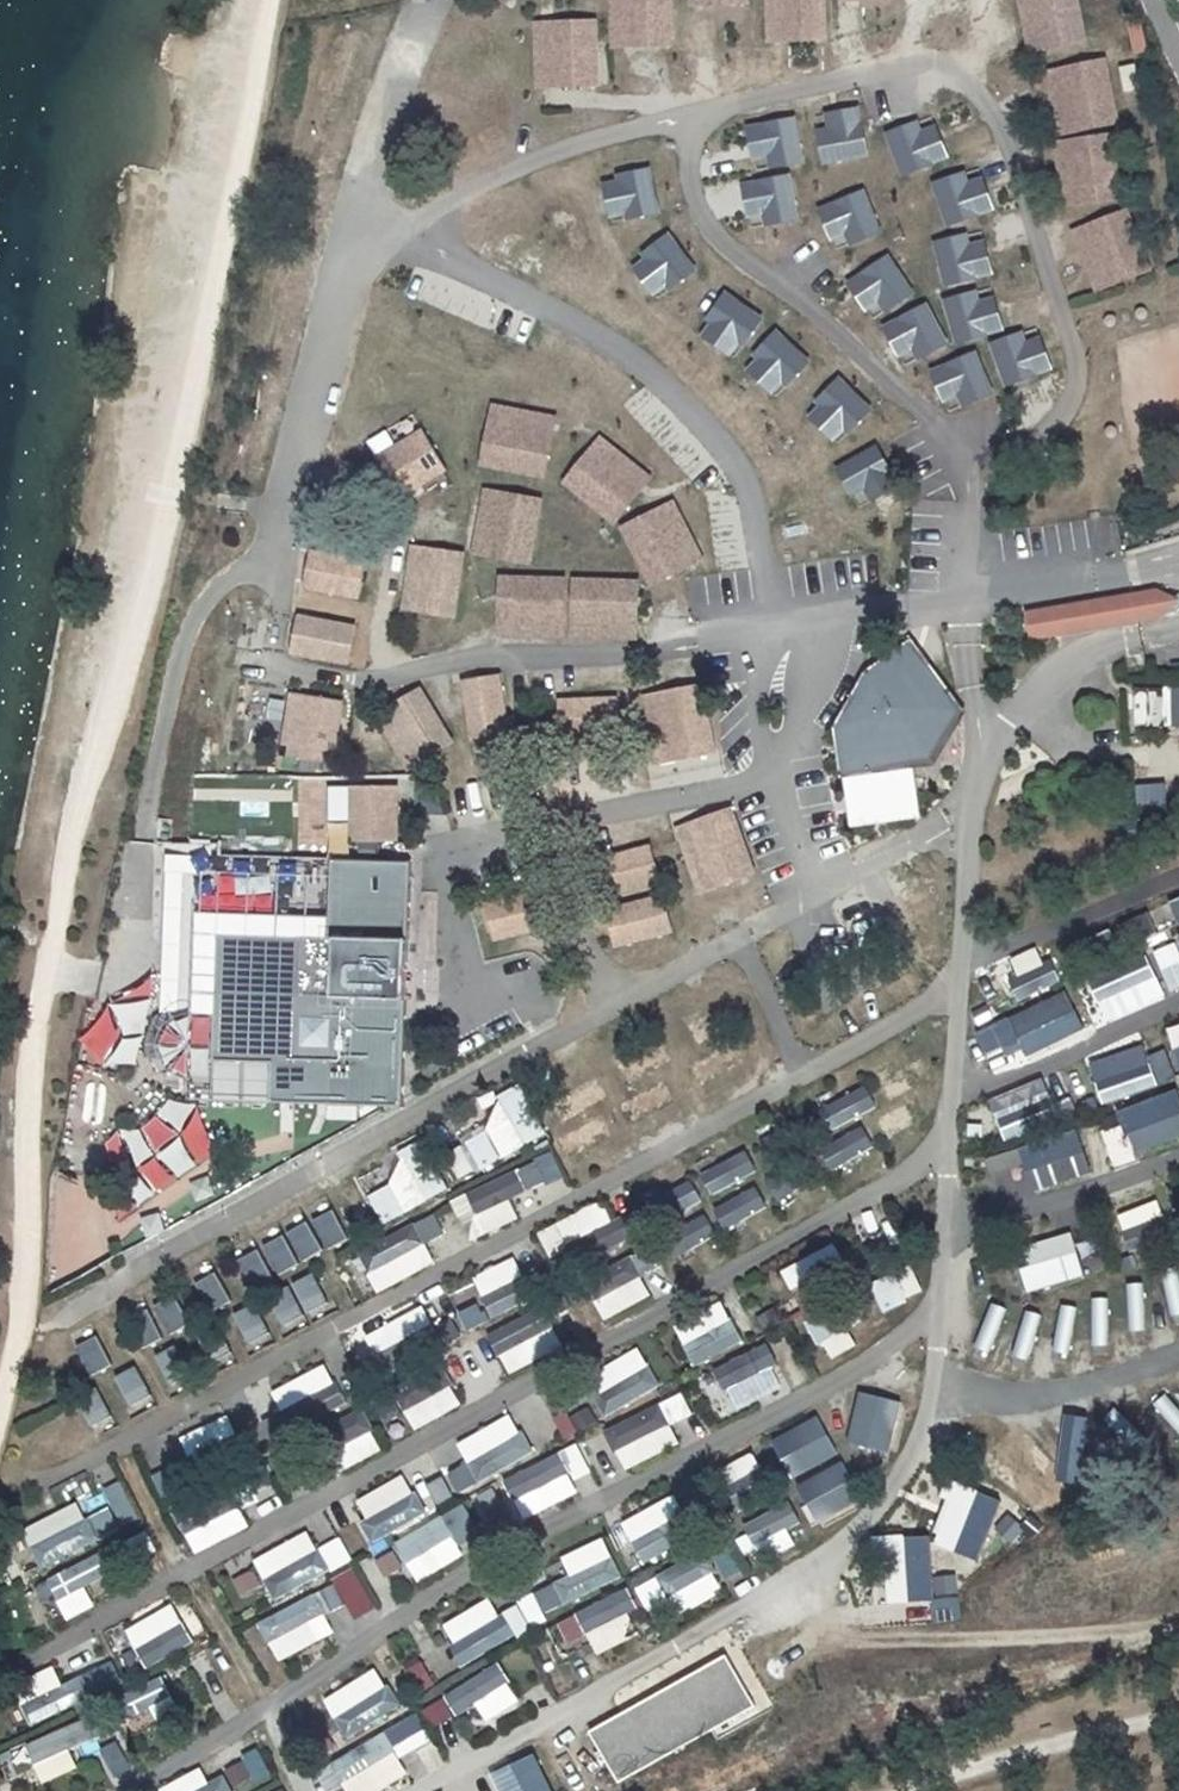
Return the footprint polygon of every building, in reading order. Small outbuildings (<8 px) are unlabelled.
[(609,48),(667,48),(667,0),(609,0),(609,48)] [(762,43),(820,42),(820,0),(762,0),(762,43)] [(1028,56),(1084,45),(1075,0),(1016,0),(1028,56)] [(591,22),(533,23),(535,90),(593,88),(591,22)] [(1102,57),(1046,69),(1060,134),(1117,122),(1102,57)] [(1117,67),(1122,92),(1138,89),(1134,64),(1117,67)] [(857,122),(855,107),(819,112),(822,128),(857,122)] [(792,117),(758,123),(764,158),(766,170),(800,164),(792,117)] [(863,156),(857,122),(822,128),(810,129),(815,163),(863,156)] [(897,178),(930,166),(918,133),(914,122),(881,134),(897,178)] [(758,123),(742,126),(749,161),(764,158),(758,123)] [(930,166),(944,161),(932,128),(918,133),(930,166)] [(1110,135),(1053,141),(1061,205),(1117,199),(1110,135)] [(650,168),(616,175),(618,182),(625,214),(626,222),(660,214),(650,168)] [(940,228),(973,218),(962,184),(959,172),(926,183),(940,228)] [(787,173),(753,179),(759,214),(762,226),(796,220),(787,173)] [(753,179),(738,182),(744,217),(759,214),(753,179)] [(973,218),(988,213),(977,179),(962,184),(973,218)] [(618,182),(599,186),(606,218),(625,214),(618,182)] [(860,190),(828,204),(842,237),(847,248),(879,234),(860,190)] [(828,204),(814,210),(828,243),(842,237),(828,204)] [(1124,208),(1070,229),(1095,291),(1149,270),(1124,208)] [(940,286),(974,278),(966,244),(963,232),(929,240),(940,286)] [(667,233),(639,253),(643,259),(662,286),(666,292),(694,272),(667,233)] [(974,278),(989,275),(981,240),(966,244),(974,278)] [(886,254),(856,271),(874,302),(880,312),(910,295),(886,254)] [(643,259),(627,270),(647,297),(662,286),(643,259)] [(856,271),(843,279),(861,310),(874,302),(856,271)] [(721,289),(701,317),(707,321),(734,341),(740,345),(760,317),(721,289)] [(952,346),(985,337),(976,303),(973,292),(940,301),(952,346)] [(985,337),(1000,333),(991,299),(976,303),(985,337)] [(924,303),(893,319),(909,351),(915,361),(945,346),(924,303)] [(893,319),(879,326),(895,358),(909,351),(893,319)] [(707,321),(696,337),(723,356),(734,341),(707,321)] [(774,328),(751,353),(756,358),(780,380),(786,385),(809,360),(774,328)] [(1001,389),(1034,378),(1023,345),(1019,333),(986,344),(1001,389)] [(1034,378),(1049,373),(1037,340),(1023,345),(1034,378)] [(974,350),(942,364),(956,397),(961,408),(993,394),(974,350)] [(756,358),(743,372),(768,394),(780,380),(756,358)] [(942,364),(928,370),(942,403),(956,397),(942,364)] [(834,375),(811,401),(816,405),(840,428),(846,433),(869,408),(834,375)] [(816,405),(803,419),(828,442),(840,428),(816,405)] [(492,407),(483,464),(549,474),(558,417),(492,407)] [(376,459),(403,503),(454,472),(427,428),(376,459)] [(602,434),(567,480),(620,521),(655,475),(602,434)] [(850,508),(893,489),(874,446),(831,465),(850,508)] [(544,498),(487,488),(476,554),(533,563),(544,498)] [(674,501),(623,528),(654,587),(705,559),(674,501)] [(402,611),(460,618),(468,552),(410,545),(402,611)] [(361,600),(367,564),(314,556),(309,593),(361,600)] [(501,576),(500,633),(566,635),(568,577),(501,576)] [(578,579),(577,637),(643,638),(645,580),(578,579)] [(1130,594),(1023,612),(1028,640),(1135,622),(1158,617),(1176,600),(1155,590),(1130,594)] [(349,662),(355,626),(302,618),(297,654),(349,662)] [(869,673),(839,728),(846,776),(915,766),(938,762),(968,711),(914,642),(869,673)] [(473,737),(510,733),(504,680),(467,684),(473,737)] [(1169,685),(1169,726),(1178,726),(1178,685),(1169,685)] [(421,687),(374,720),(412,774),(459,741),(421,687)] [(704,687),(648,699),(662,764),(719,752),(704,687)] [(342,700),(287,695),(282,758),(337,763),(342,700)] [(620,737),(619,700),(566,702),(567,739),(620,737)] [(915,766),(846,776),(853,825),(922,815),(915,766)] [(404,788),(354,788),(354,845),(403,845),(404,788)] [(734,810),(679,829),(701,892),(756,873),(734,810)] [(660,886),(653,850),(601,859),(607,896),(660,886)] [(339,861),(202,857),(197,1013),(183,1016),(170,1023),(163,1034),(160,1047),(163,1060),(171,1070),(181,1078),(195,1080),(194,1099),(280,1102),(407,1106),(410,1001),(412,941),(415,864),(339,861)] [(548,928),(539,892),(488,904),(496,940),(548,928)] [(677,932),(666,896),(616,912),(627,948),(677,932)] [(1178,920),(1178,900),(1170,903),(1176,921),(1178,920)] [(1151,953),(1170,994),(1178,990),(1178,957),(1172,943),(1151,953)] [(1007,960),(1015,979),(1042,967),(1034,948),(1007,960)] [(1146,958),(1086,982),(1103,1024),(1163,1000),(1146,958)] [(988,1071),(1081,1030),(1064,993),(972,1033),(988,1071)] [(1164,1029),(1177,1072),(1178,1072),(1178,1024),(1164,1029)] [(1086,1061),(1097,1103),(1172,1084),(1161,1042),(1086,1061)] [(624,1128),(673,1105),(662,1081),(613,1104),(624,1128)] [(988,1095),(999,1141),(1055,1129),(1044,1083),(988,1095)] [(1130,1155),(1178,1139),(1178,1111),(1173,1092),(1115,1111),(1130,1155)] [(519,1095),(476,1111),(491,1151),(534,1136),(519,1095)] [(179,1131),(189,1109),(165,1097),(155,1119),(179,1131)] [(563,1164),(611,1140),(598,1115),(550,1139),(563,1164)] [(157,1116),(137,1129),(152,1152),(172,1139),(157,1116)] [(120,1135),(133,1167),(149,1161),(137,1129),(120,1135)] [(984,1160),(996,1203),(1088,1176),(1076,1134),(984,1160)] [(404,1173),(364,1193),(380,1226),(445,1194),(418,1142),(394,1154),(404,1173)] [(718,1195),(720,1194),(734,1222),(763,1208),(751,1183),(757,1181),(743,1154),(707,1171),(718,1195)] [(500,1183),(452,1197),(465,1240),(513,1226),(500,1183)] [(1178,1219),(1178,1217),(1170,1198),(1146,1210),(1156,1230),(1178,1219)] [(535,1231),(548,1261),(612,1233),(599,1203),(535,1231)] [(1139,1208),(1116,1216),(1130,1255),(1153,1247),(1139,1208)] [(333,1210),(310,1219),(324,1251),(347,1241),(333,1210)] [(433,1241),(440,1256),(451,1250),(433,1215),(356,1253),(376,1294),(433,1265),(423,1246),(433,1241)] [(260,1246),(277,1277),(319,1254),(302,1223),(260,1246)] [(1012,1252),(1025,1295),(1081,1278),(1068,1235),(1012,1252)] [(260,1249),(239,1259),(253,1289),(274,1279),(260,1249)] [(511,1259),(470,1277),(479,1298),(520,1280),(511,1259)] [(1159,1273),(1168,1315),(1178,1313),(1178,1286),(1176,1269),(1159,1273)] [(872,1282),(881,1310),(918,1297),(909,1270),(872,1282)] [(588,1296),(602,1321),(648,1296),(634,1271),(588,1296)] [(308,1320),(331,1309),(312,1273),(290,1284),(308,1320)] [(211,1274),(189,1288),(207,1316),(229,1302),(211,1274)] [(1143,1287),(1126,1288),(1127,1331),(1144,1331),(1143,1287)] [(306,1324),(293,1291),(269,1301),(281,1333),(306,1324)] [(174,1297),(150,1306),(162,1338),(186,1329),(174,1297)] [(692,1369),(741,1341),(717,1301),(669,1328),(692,1369)] [(1107,1302),(1090,1302),(1090,1346),(1107,1346),(1107,1302)] [(1005,1312),(989,1306),(973,1347),(989,1353),(1005,1312)] [(248,1351),(268,1342),(251,1307),(232,1316),(248,1351)] [(379,1355),(407,1407),(441,1389),(428,1365),(412,1373),(396,1344),(430,1327),(419,1307),(362,1337),(374,1358),(379,1355)] [(1074,1310),(1057,1308),(1051,1351),(1068,1354),(1074,1310)] [(1038,1318),(1022,1313),(1011,1356),(1027,1360),(1038,1318)] [(505,1375),(558,1349),(548,1329),(496,1355),(505,1375)] [(214,1370),(232,1360),(219,1335),(201,1344),(214,1370)] [(72,1348),(88,1379),(110,1367),(94,1337),(72,1348)] [(760,1344),(712,1369),(734,1411),(782,1386),(760,1344)] [(584,1373),(601,1414),(656,1391),(639,1350),(584,1373)] [(345,1466),(370,1457),(334,1364),(269,1389),(279,1416),(298,1409),(306,1431),(328,1422),(345,1466)] [(132,1367),(111,1379),(131,1415),(153,1402),(132,1367)] [(73,1402),(94,1435),(114,1422),(93,1389),(73,1402)] [(449,1389),(401,1413),(410,1432),(459,1408),(449,1389)] [(892,1442),(899,1414),(876,1409),(879,1397),(860,1392),(848,1442),(867,1447),(870,1436),(892,1442)] [(1178,1436),(1178,1412),(1162,1393),(1149,1404),(1178,1437),(1178,1436)] [(678,1447),(670,1426),(691,1417),(681,1395),(602,1428),(620,1471),(678,1447)] [(1130,1451),(1143,1440),(1114,1407),(1101,1418),(1130,1451)] [(463,1464),(445,1474),(456,1495),(530,1454),(509,1415),(453,1445),(463,1464)] [(187,1460),(151,1475),(186,1556),(249,1529),(240,1509),(266,1498),(241,1439),(237,1441),(226,1416),(177,1437),(187,1460)] [(806,1420),(781,1434),(792,1454),(782,1460),(791,1477),(837,1453),(827,1435),(818,1441),(806,1420)] [(1081,1472),(1095,1462),(1068,1427),(1055,1438),(1081,1472)] [(1048,1486),(1061,1475),(1033,1442),(1020,1453),(1048,1486)] [(580,1443),(559,1451),(566,1469),(587,1461),(580,1443)] [(500,1480),(518,1521),(577,1495),(559,1454),(500,1480)] [(1019,1500),(1030,1487),(996,1459),(985,1472),(1019,1500)] [(825,1519),(851,1506),(840,1485),(851,1480),(841,1462),(796,1486),(805,1503),(815,1498),(825,1519)] [(338,1535),(349,1555),(424,1514),(401,1474),(352,1502),(363,1522),(338,1535)] [(985,1521),(994,1507),(955,1486),(947,1501),(985,1521)] [(636,1560),(687,1533),(668,1497),(617,1525),(636,1560)] [(105,1510),(83,1520),(75,1503),(19,1529),(38,1570),(116,1534),(105,1510)] [(392,1549),(416,1585),(483,1539),(458,1504),(392,1549)] [(959,1546),(968,1531),(932,1508),(922,1523),(959,1546)] [(269,1600),(326,1576),(308,1534),(252,1557),(269,1600)] [(494,1638),(621,1584),(602,1538),(558,1557),(569,1585),(487,1620),(494,1638)] [(940,1565),(943,1549),(899,1543),(897,1560),(940,1565)] [(392,1552),(374,1559),(382,1579),(400,1571),(392,1552)] [(98,1555),(42,1580),(62,1623),(94,1609),(84,1587),(107,1576),(98,1555)] [(330,1581),(354,1623),(374,1611),(350,1569),(330,1581)] [(706,1579),(672,1592),(680,1611),(714,1598),(706,1579)] [(255,1623),(275,1664),(333,1635),(322,1614),(341,1605),(331,1585),(255,1623)] [(593,1654),(639,1637),(623,1594),(550,1621),(560,1649),(587,1639),(593,1654)] [(452,1645),(500,1618),(488,1597),(440,1625),(452,1645)] [(168,1604),(120,1631),(143,1671),(191,1644),(168,1604)] [(727,1656),(595,1731),(621,1778),(754,1703),(727,1656)] [(106,1660),(72,1684),(83,1701),(118,1677),(106,1660)] [(497,1665),(442,1695),(455,1718),(475,1707),(484,1723),(519,1704),(497,1665)] [(51,1668),(15,1682),(31,1722),(67,1708),(51,1668)] [(376,1671),(321,1696),(341,1740),(396,1715),(376,1671)] [(121,1694),(135,1722),(173,1704),(159,1676),(121,1694)] [(431,1729),(451,1720),(442,1699),(421,1708),(431,1729)] [(398,1756),(429,1745),(421,1723),(323,1757),(336,1790),(382,1790),(407,1782),(398,1756)] [(39,1784),(76,1769),(68,1750),(81,1745),(73,1724),(23,1744),(39,1784)] [(110,1778),(129,1768),(113,1738),(94,1748),(110,1778)] [(411,1778),(441,1764),(431,1744),(402,1757),(411,1778)] [(234,1790),(246,1790),(271,1777),(255,1748),(221,1767),(234,1790)] [(532,1754),(487,1775),(494,1790),(549,1790),(532,1754)] [(206,1781),(198,1766),(156,1789),(158,1790),(229,1790),(220,1774),(206,1781)]
